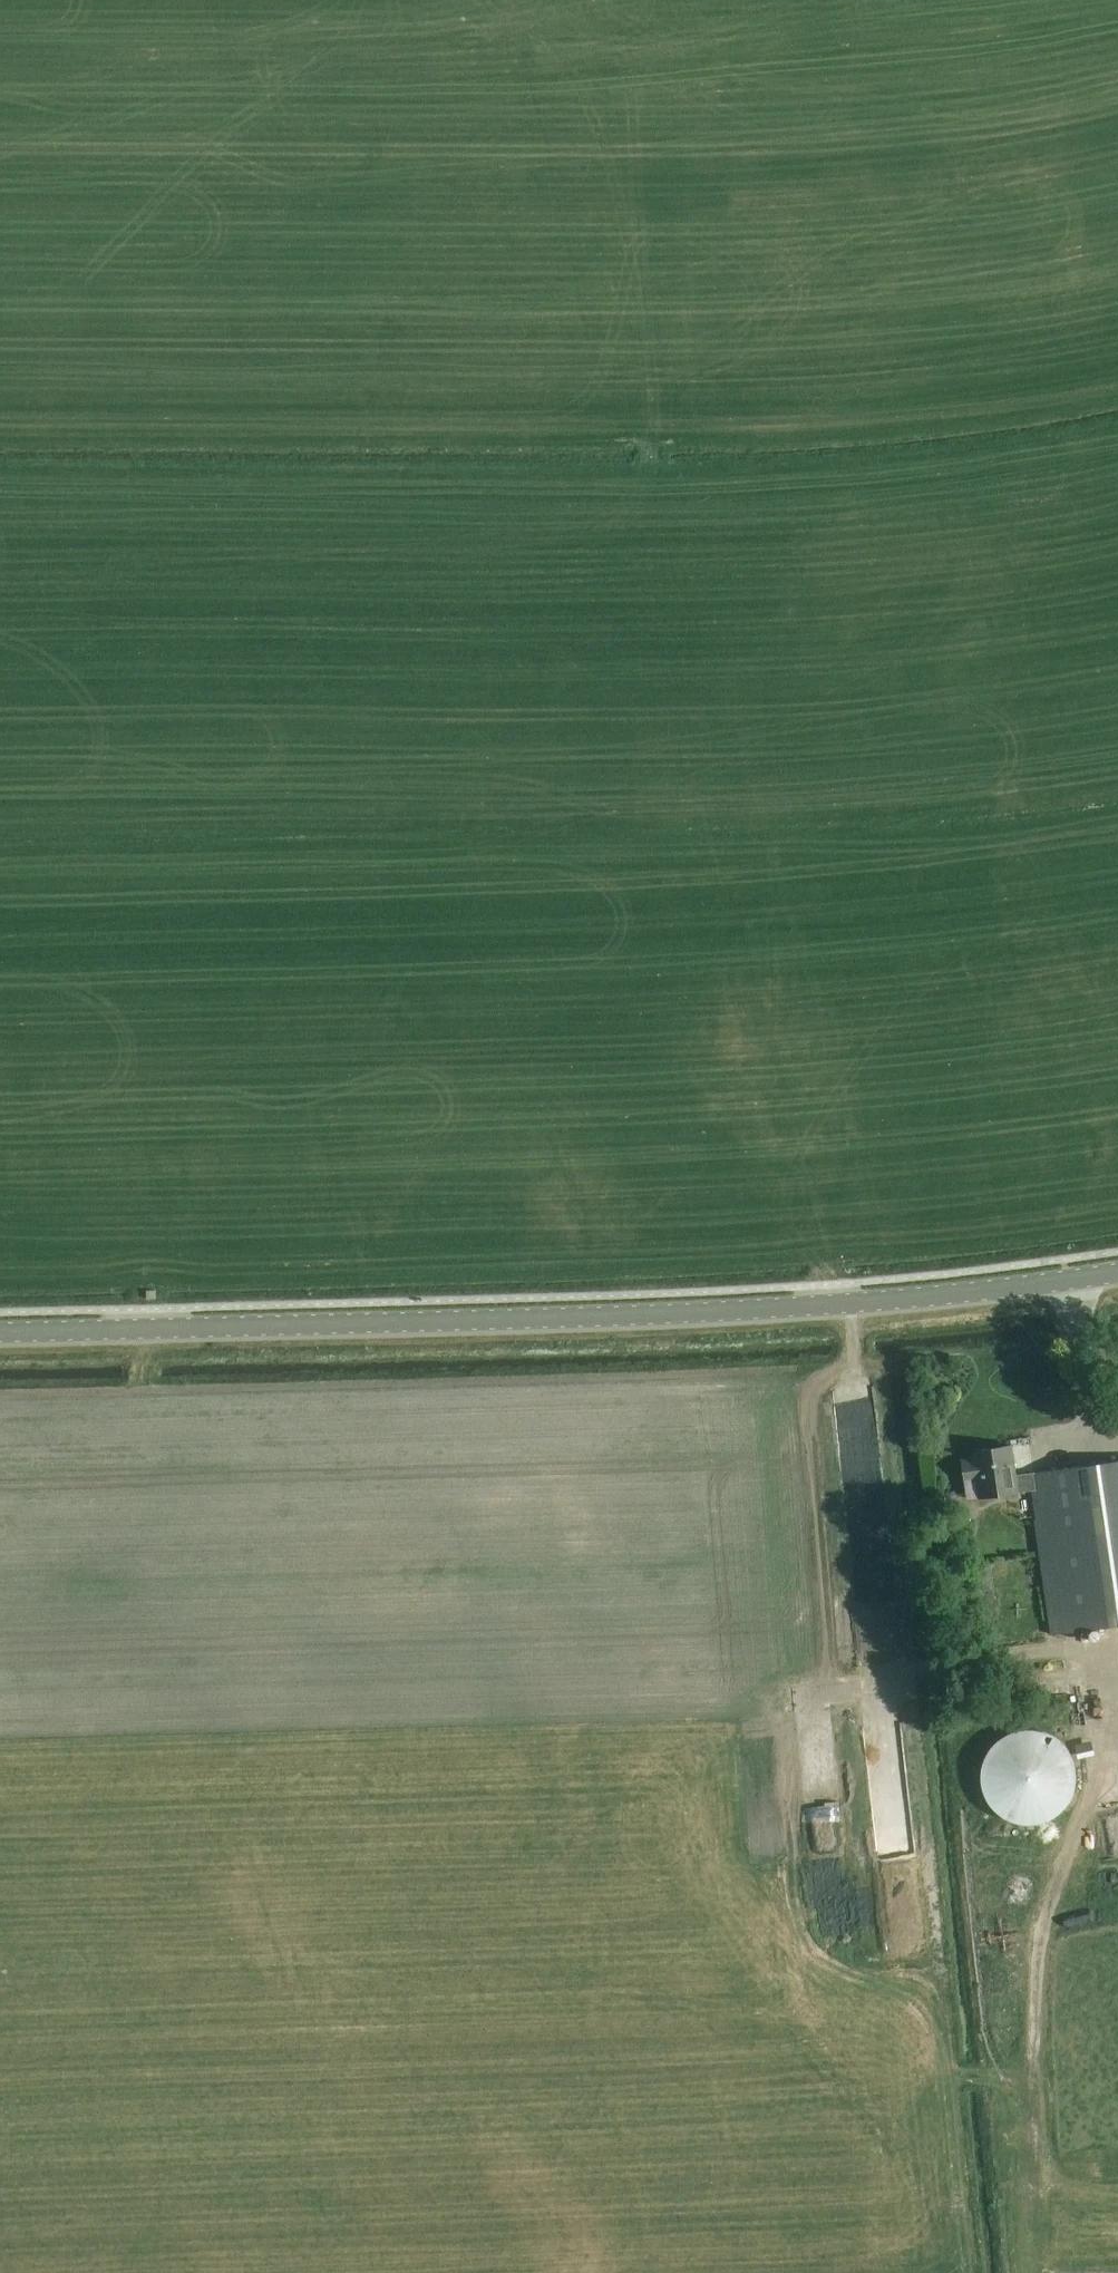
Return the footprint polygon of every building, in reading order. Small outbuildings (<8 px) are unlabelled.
[(1009,1444),(970,1449),(971,1456),(959,1457),(961,1477),(974,1476),(977,1498),(1034,1491),(1053,1634),(1117,1625),(1117,1460),(1013,1475),(1009,1444)] [(963,1553),(976,1550),(972,1535),(959,1538),(963,1553)] [(981,1770),(980,1778),(981,1786),(983,1793),(986,1800),(990,1807),(996,1813),(1002,1818),(1009,1821),(1016,1824),(1024,1825),(1032,1825),(1040,1824),(1047,1821),(1054,1818),(1060,1813),(1065,1807),(1070,1800),(1073,1793),(1075,1786),(1075,1778),(1075,1770),(1073,1762),(1069,1754),(1064,1747),(1058,1741),(1052,1737),(1044,1733),(1036,1731),(1028,1730),(1020,1731),(1012,1733),(1004,1737),(997,1741),(991,1747),(987,1754),(983,1762),(981,1770)]
